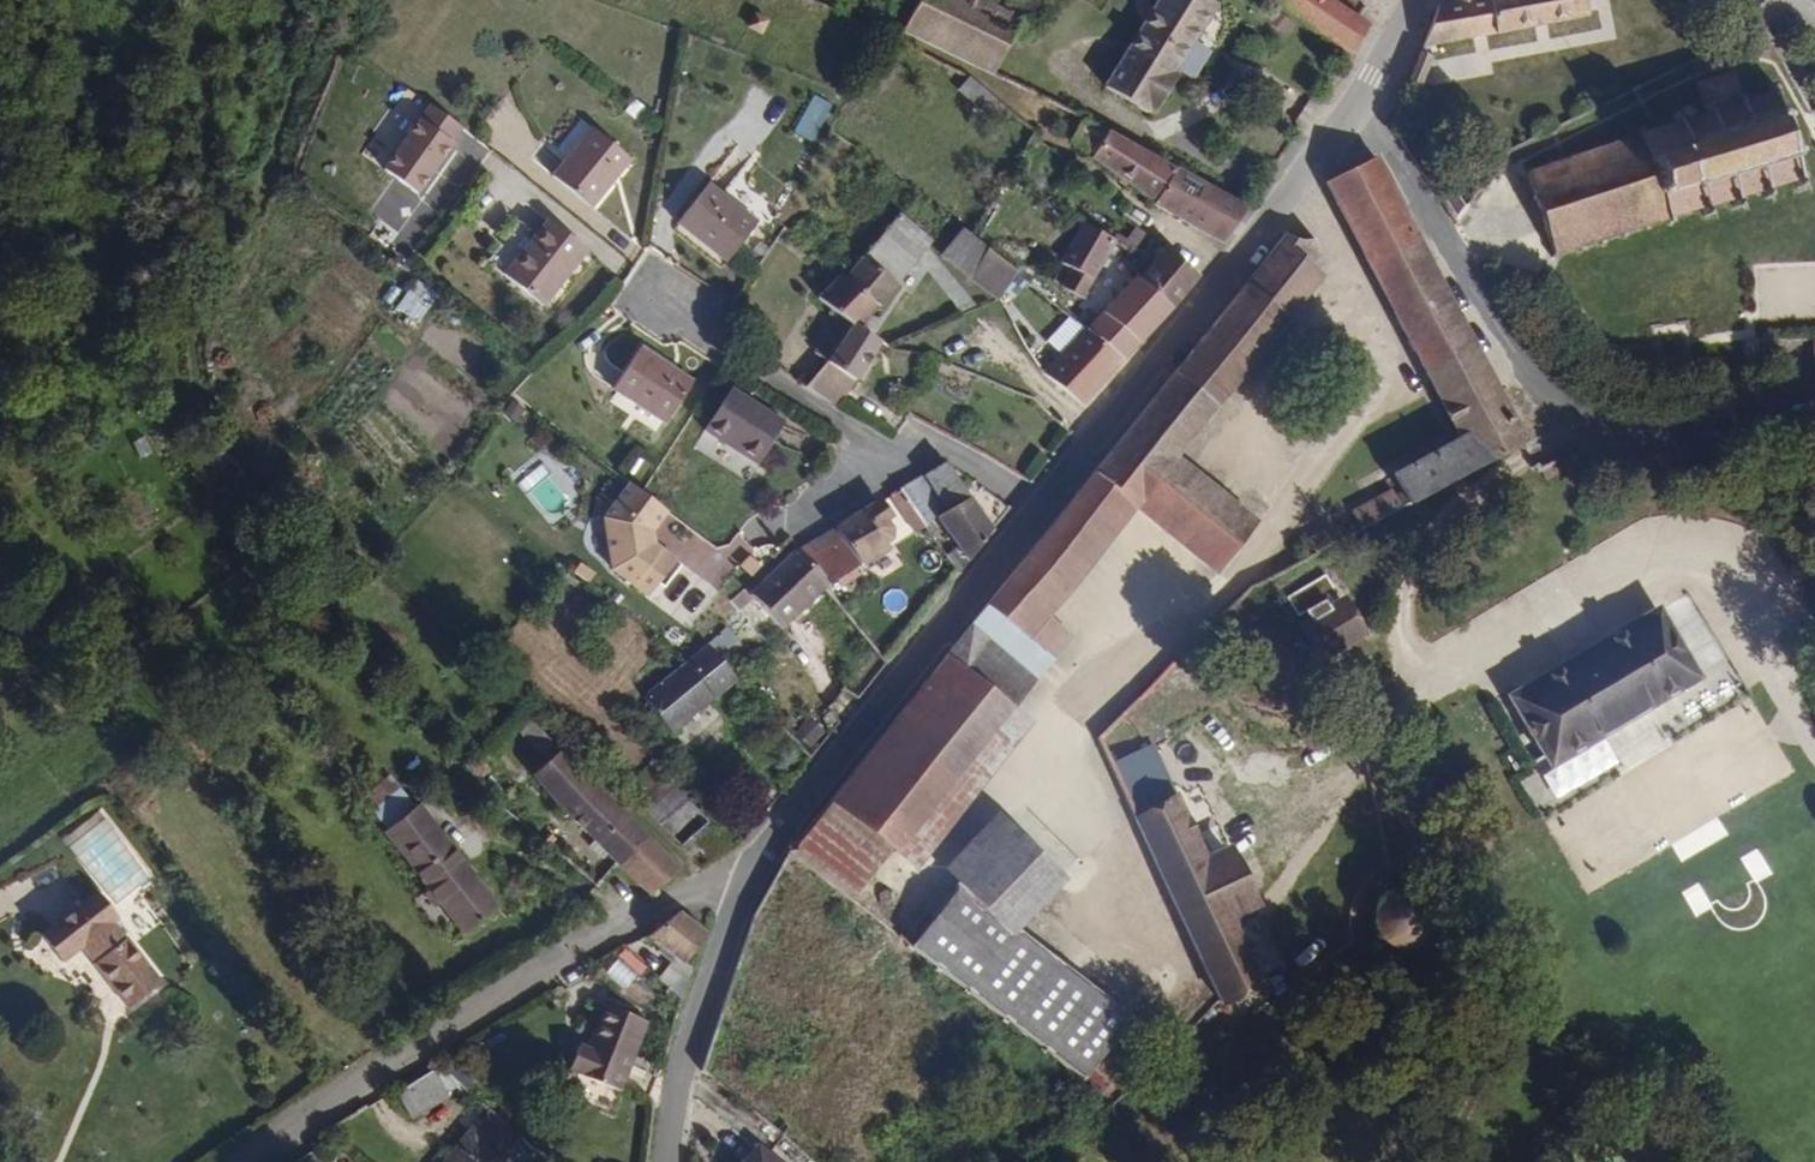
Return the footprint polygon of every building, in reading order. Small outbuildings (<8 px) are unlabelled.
[(981,0),(915,0),(901,30),(989,73),(1010,28),(1015,16),(981,0)] [(1215,9),(1201,0),(1153,0),(1099,88),(1143,117),(1145,113),(1148,116),(1215,9)] [(1323,0),(1271,0),(1267,7),(1343,56),(1363,26),(1323,0)] [(1583,0),(1447,0),(1437,2),(1420,44),(1586,15),(1583,0)] [(760,37),(767,22),(752,15),(745,29),(760,37)] [(1020,42),(1031,31),(1028,28),(1027,29),(1015,16),(1010,28),(1020,42)] [(1800,152),(1798,145),(1791,146),(1784,119),(1789,118),(1787,111),(1781,111),(1776,95),(1781,94),(1780,87),(1774,88),(1773,80),(1764,82),(1767,91),(1741,99),(1733,70),(1696,81),(1704,113),(1693,115),(1692,111),(1686,106),(1672,110),(1674,121),(1643,129),(1642,121),(1635,123),(1637,131),(1616,137),(1615,131),(1610,133),(1612,139),(1596,143),(1595,138),(1587,140),(1588,146),(1572,150),(1570,145),(1564,147),(1565,153),(1550,157),(1550,151),(1542,153),(1543,159),(1522,164),(1517,163),(1515,170),(1524,172),(1546,250),(1542,257),(1546,260),(1551,254),(1570,248),(1572,255),(1579,253),(1578,246),(1592,243),(1593,248),(1600,246),(1599,239),(1614,235),(1616,241),(1624,239),(1621,233),(1637,229),(1639,235),(1646,233),(1644,226),(1663,221),(1664,227),(1671,226),(1670,219),(1701,211),(1704,219),(1710,218),(1707,207),(1731,201),(1733,210),(1740,208),(1738,198),(1760,192),(1762,201),(1770,199),(1767,189),(1794,182),(1796,190),(1805,188),(1802,179),(1807,178),(1806,170),(1799,172),(1794,154),(1800,152)] [(994,124),(1004,111),(964,78),(954,92),(994,124)] [(379,169),(416,195),(463,128),(426,102),(379,169)] [(589,210),(629,162),(590,130),(550,179),(589,210)] [(1171,172),(1102,133),(1088,155),(1085,161),(1150,206),(1171,172)] [(1462,321),(1376,153),(1324,180),(1409,347),(1462,321)] [(1240,210),(1173,170),(1171,172),(1150,206),(1148,209),(1217,249),(1240,210)] [(1465,204),(1449,180),(1435,190),(1454,219),(1465,204)] [(756,224),(709,185),(676,228),(724,264),(756,224)] [(930,239),(896,214),(893,218),(926,244),(930,239)] [(502,277),(534,236),(512,218),(479,259),(502,277)] [(926,244),(893,218),(878,237),(911,262),(926,244)] [(541,308),(587,253),(547,220),(534,236),(502,277),(541,308)] [(1078,299),(1111,241),(1079,223),(1055,264),(1066,270),(1058,285),(1078,299)] [(1014,274),(968,235),(959,228),(935,255),(965,276),(995,303),(1014,274)] [(1315,239),(1301,240),(1283,232),(1244,280),(1287,315),(1323,273),(1315,266),(1323,256),(1315,239)] [(876,307),(911,262),(878,237),(840,279),(876,307)] [(1166,308),(1194,277),(1160,247),(1131,279),(1166,308)] [(1058,285),(1066,270),(1055,264),(1051,272),(1054,274),(1049,280),(1058,285)] [(876,307),(840,279),(837,277),(816,299),(836,315),(849,325),(857,330),(876,307)] [(1120,359),(1166,308),(1131,279),(1112,300),(1124,310),(1110,326),(1097,314),(1082,330),(1120,359)] [(1174,455),(1287,315),(1244,280),(1090,471),(1133,505),(1213,569),(1254,519),(1174,455)] [(823,363),(849,325),(836,315),(811,354),(823,363)] [(1389,489),(1350,508),(1359,526),(1524,442),(1462,321),(1409,347),(1456,437),(1392,470),(1402,489),(1392,494),(1389,489)] [(834,408),(878,345),(857,330),(849,325),(823,363),(804,388),(834,408)] [(1078,405),(1120,359),(1082,330),(1040,375),(1078,405)] [(664,425),(690,382),(638,349),(611,392),(664,425)] [(754,467),(782,423),(729,389),(701,434),(719,445),(754,467)] [(754,467),(719,445),(710,460),(745,482),(754,467)] [(990,529),(943,462),(895,490),(921,527),(932,519),(952,546),(942,555),(955,573),(990,529)] [(1046,613),(1133,505),(1090,471),(1003,579),(1046,613)] [(646,534),(664,511),(629,483),(601,519),(608,570),(644,598),(672,560),(647,541),(646,534)] [(921,527),(895,490),(884,496),(911,534),(921,527)] [(824,588),(884,549),(872,532),(890,518),(877,500),(792,550),(824,588)] [(780,629),(824,588),(792,550),(784,556),(779,551),(729,601),(737,611),(753,599),(780,629)] [(588,582),(595,573),(582,563),(574,572),(588,582)] [(1361,635),(1341,600),(1328,607),(1322,597),(1335,590),(1324,570),(1283,594),(1293,612),(1301,608),(1308,620),(1300,623),(1308,642),(1303,646),(1318,675),(1365,641),(1361,635)] [(1046,613),(1003,579),(967,623),(1034,676),(1069,632),(1046,613)] [(1549,761),(1695,676),(1654,608),(1509,693),(1549,761)] [(1034,676),(967,623),(944,652),(1010,705),(1034,676)] [(1322,683),(1382,649),(1371,630),(1361,635),(1365,641),(1318,675),(1322,683)] [(114,650),(106,638),(96,646),(104,658),(114,650)] [(673,734),(735,681),(705,645),(685,661),(642,697),(673,734)] [(1030,721),(1010,705),(944,652),(827,797),(887,845),(913,866),(1030,721)] [(1097,739),(1116,757),(1161,711),(1142,692),(1097,739)] [(1285,753),(1275,731),(1251,742),(1261,764),(1285,753)] [(679,870),(564,748),(533,776),(616,864),(649,894),(679,870)] [(1178,791),(1158,749),(1115,769),(1134,811),(1178,791)] [(492,771),(481,756),(470,764),(481,779),(492,771)] [(639,800),(662,774),(651,763),(625,787),(639,800)] [(417,806),(388,768),(358,791),(389,828),(417,806)] [(710,822),(662,774),(639,800),(636,803),(682,848),(710,822)] [(1208,858),(1178,791),(1134,811),(1218,996),(1262,976),(1232,909),(1257,897),(1234,846),(1208,858)] [(887,845),(827,797),(786,847),(846,895),(887,845)] [(500,907),(419,804),(417,806),(389,828),(385,832),(466,935),(500,907)] [(960,884),(912,944),(995,1008),(1085,1078),(1094,1065),(1131,1015),(1016,927),(1066,877),(1012,826),(958,881),(960,884)] [(127,940),(115,925),(122,919),(100,892),(43,936),(64,964),(84,948),(131,1010),(165,984),(129,938),(127,940)] [(1413,894),(1406,892),(1399,892),(1393,893),(1388,895),(1381,900),(1375,910),(1373,921),(1375,932),(1355,952),(1386,969),(1397,949),(1409,948),(1418,944),(1427,933),(1430,926),(1430,918),(1427,906),(1423,901),(1413,894)] [(686,961),(707,932),(681,911),(648,935),(672,957),(674,954),(686,961)] [(680,1000),(691,964),(686,961),(674,954),(672,957),(658,978),(680,1000)] [(618,1090),(647,1020),(604,1004),(586,1046),(581,1043),(571,1067),(577,1070),(577,1074),(618,1090)] [(411,1113),(447,1090),(434,1070),(398,1093),(411,1113)] [(504,1157),(519,1138),(485,1109),(472,1130),(504,1157)] [(472,1130),(445,1161),(500,1161),(504,1157),(472,1130)] [(755,1141),(737,1161),(778,1161),(755,1141)]
